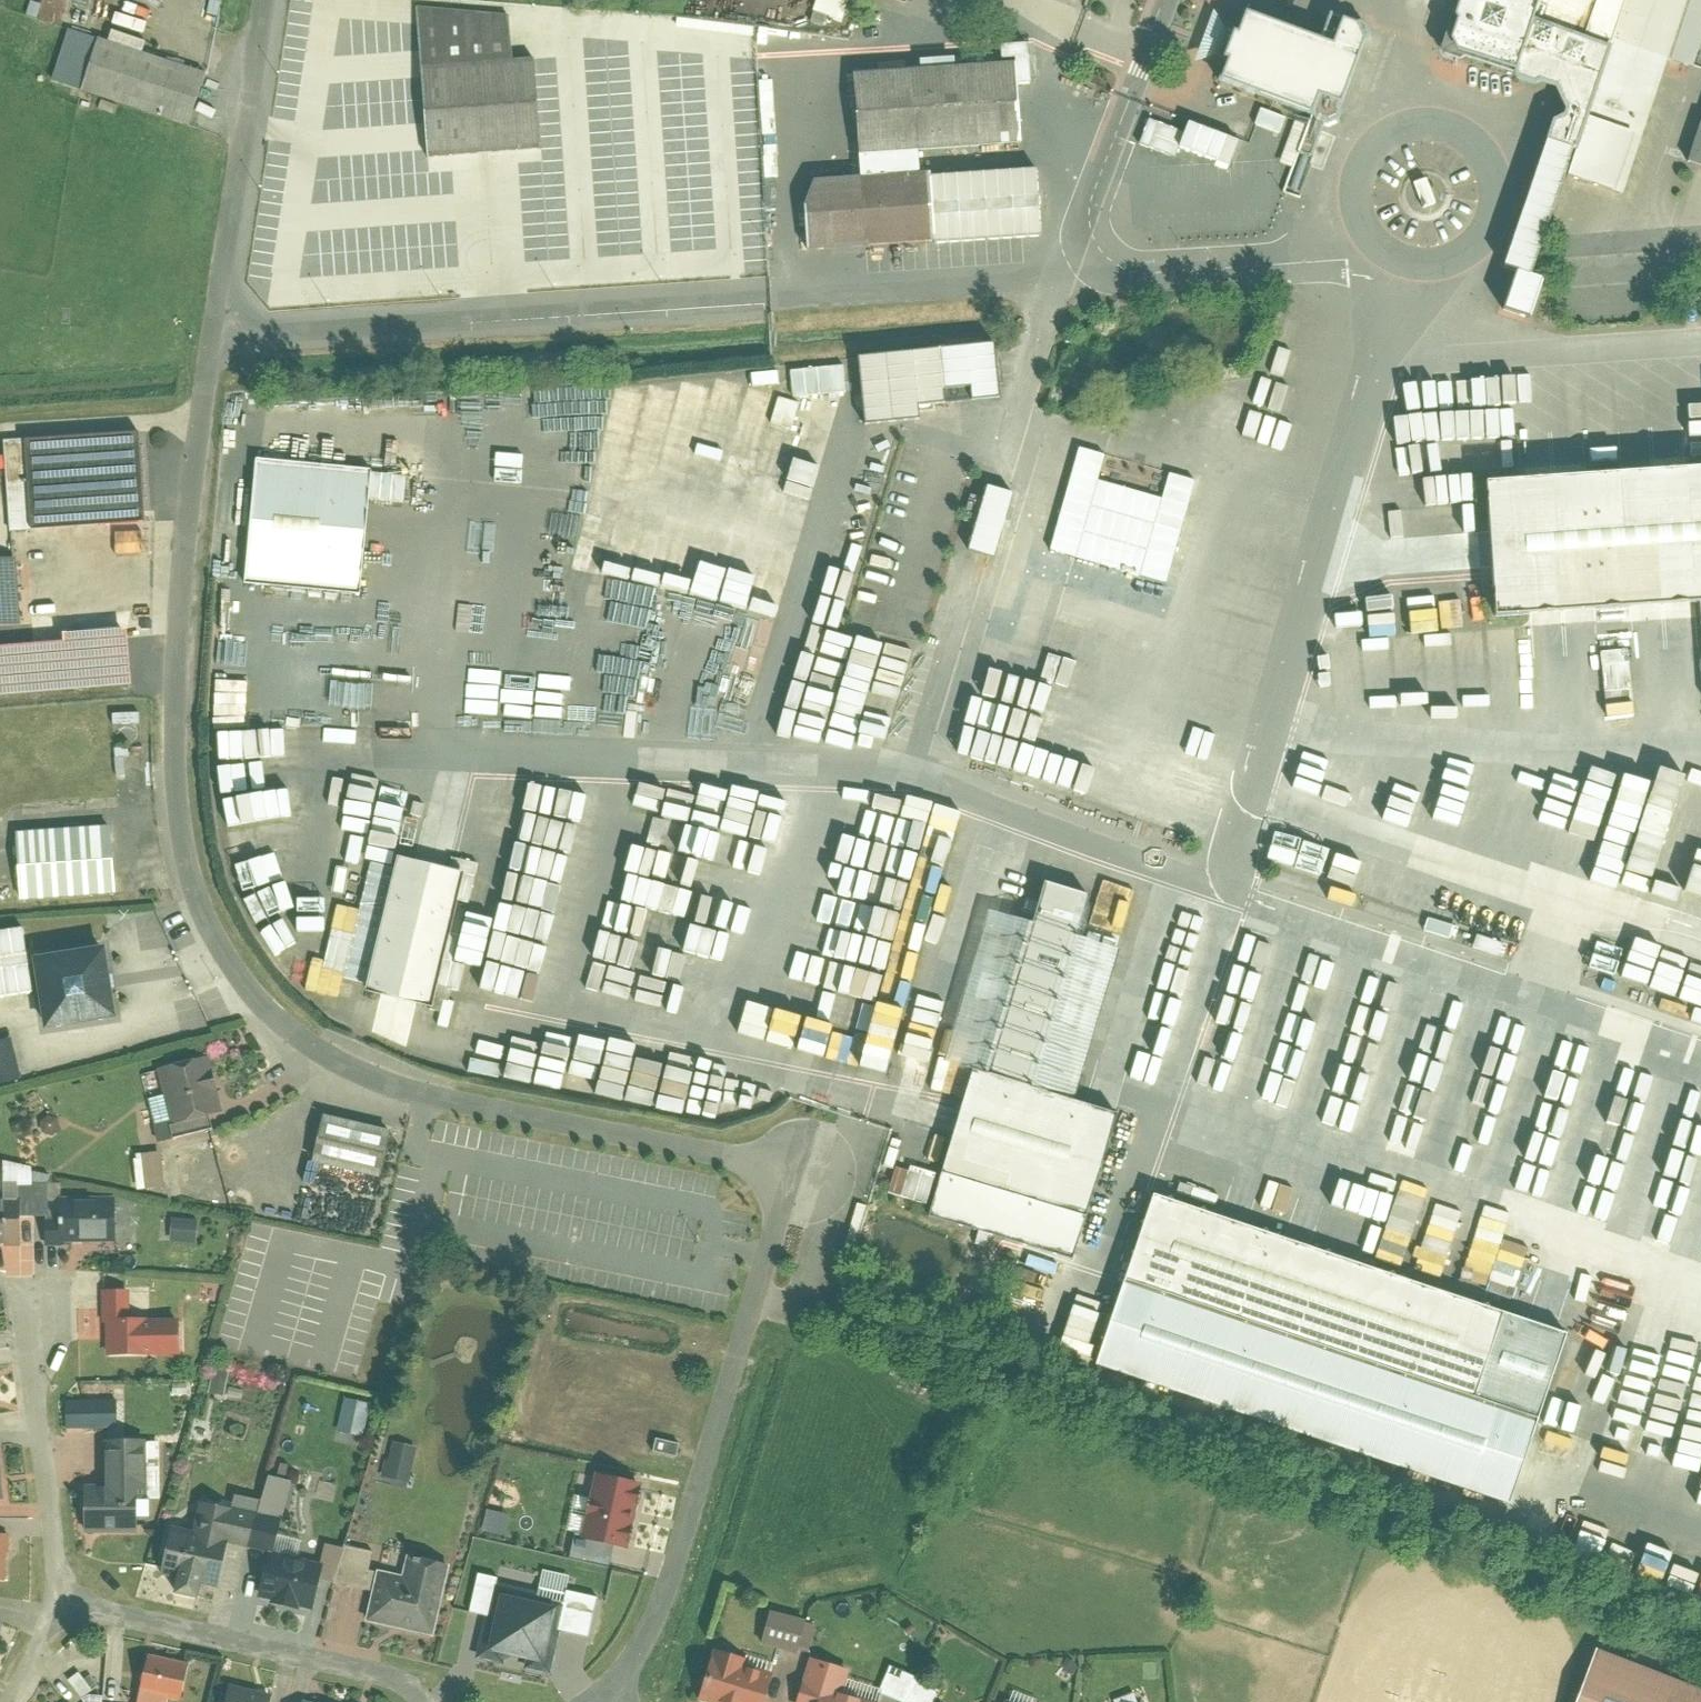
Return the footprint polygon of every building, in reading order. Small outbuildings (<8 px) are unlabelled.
[(843,20),(847,0),(815,0),(812,14),(843,20)] [(1419,60),(1542,93),(1554,116),(1540,126),(1495,268),(1521,276),(1553,182),(1617,205),(1664,66),(1700,79),(1700,3),(1693,0),(1439,0),(1419,60)] [(416,10),(418,73),(504,66),(509,18),(416,10)] [(1310,47),(1225,17),(1217,38),(1212,36),(1208,48),(1202,64),(1208,66),(1200,88),(1257,108),(1284,117),(1290,120),(1297,101),(1319,109),(1341,45),(1334,30),(1318,24),(1310,47)] [(190,128),(210,74),(99,35),(80,88),(190,128)] [(426,160),(539,151),(532,63),(504,66),(418,73),(426,160)] [(1008,100),(1006,67),(835,78),(842,184),(920,179),(1013,172),(1008,100)] [(1680,169),(1700,175),(1700,105),(1680,169)] [(1277,138),(1284,117),(1257,108),(1250,130),(1277,138)] [(1183,131),(1148,118),(1138,146),(1173,158),(1183,131)] [(1013,172),(920,179),(925,243),(1018,236),(1013,172)] [(842,184),(792,188),(796,253),(925,243),(920,179),(842,184)] [(1414,185),(1421,207),(1431,204),(1424,182),(1414,185)] [(993,338),(941,345),(948,398),(1000,392),(993,338)] [(789,369),(791,396),(842,393),(841,366),(789,369)] [(1685,455),(1700,455),(1700,375),(1681,376),(1685,455)] [(711,499),(736,383),(709,377),(706,389),(677,382),(675,392),(643,385),(640,394),(611,388),(594,463),(618,469),(621,457),(623,458),(627,440),(634,442),(629,465),(683,477),(680,493),(711,499)] [(727,455),(754,460),(768,392),(741,386),(727,455)] [(778,397),(771,421),(791,426),(798,402),(778,397)] [(766,427),(751,471),(776,479),(791,435),(766,427)] [(143,520),(138,429),(25,437),(31,527),(143,520)] [(850,479),(879,489),(888,464),(860,453),(850,479)] [(363,472),(254,462),(243,583),(352,593),(363,472)] [(1466,495),(1472,577),(1476,619),(1700,601),(1700,477),(1466,495)] [(843,512),(872,519),(879,494),(850,486),(843,512)] [(670,592),(778,614),(789,565),(759,558),(757,568),(726,561),(729,548),(639,529),(634,555),(629,554),(635,527),(611,522),(600,574),(657,586),(657,587),(670,589),(670,592)] [(1143,582),(1152,556),(1079,531),(1068,562),(1056,558),(1048,584),(1090,598),(1100,568),(1143,582)] [(833,538),(826,564),(856,572),(863,547),(833,538)] [(0,556),(0,626),(20,624),(16,555),(0,556)] [(842,600),(851,577),(826,568),(817,591),(842,600)] [(1388,639),(1395,714),(1458,709),(1459,721),(1486,719),(1483,674),(1517,672),(1513,628),(1388,639)] [(836,671),(823,742),(851,747),(855,726),(887,731),(891,706),(868,702),(879,641),(822,631),(815,667),(836,671)] [(133,685),(129,632),(0,642),(0,695),(133,685)] [(793,652),(775,736),(793,740),(811,656),(793,652)] [(1627,667),(1603,669),(1604,691),(1628,689),(1627,667)] [(299,728),(212,733),(214,760),(300,755),(299,728)] [(964,731),(959,758),(1010,767),(1015,740),(964,731)] [(1290,794),(1317,799),(1319,791),(1321,791),(1320,800),(1348,805),(1356,766),(1331,762),(1331,758),(1298,752),(1290,794)] [(292,788),(290,761),(212,765),(214,792),(292,788)] [(280,795),(216,798),(217,824),(282,822),(280,795)] [(1418,810),(1413,827),(1431,833),(1436,815),(1418,810)] [(114,892),(111,821),(15,826),(19,897),(114,892)] [(455,873),(395,859),(363,991),(423,1005),(455,873)] [(1034,872),(1061,877),(1063,867),(1037,862),(1034,872)] [(855,899),(881,905),(885,885),(859,879),(855,899)] [(1103,880),(1098,903),(1091,901),(1086,926),(1120,934),(1130,885),(1103,880)] [(1028,926),(983,1079),(1066,1103),(1109,950),(1072,939),(1084,897),(1039,884),(1028,926)] [(983,1079),(1028,926),(980,912),(935,1065),(964,1074),(983,1079)] [(1623,965),(1649,971),(1656,944),(1630,938),(1623,965)] [(119,1015),(108,940),(33,951),(44,1025),(119,1015)] [(1613,970),(1618,948),(1591,942),(1586,964),(1613,970)] [(717,986),(721,965),(647,953),(643,974),(717,986)] [(11,1035),(0,1038),(0,1081),(22,1075),(11,1035)] [(569,1060),(562,1087),(619,1101),(633,1047),(605,1040),(598,1067),(569,1060)] [(223,1109),(209,1055),(160,1068),(174,1122),(223,1109)] [(983,1079),(964,1074),(955,1105),(937,1170),(1070,1211),(1100,1113),(1066,1103),(983,1079)] [(380,1176),(390,1128),(324,1113),(313,1161),(380,1176)] [(164,1187),(162,1150),(142,1152),(145,1188),(164,1187)] [(1287,1215),(1295,1185),(1269,1178),(1269,1176),(1240,1168),(1231,1200),(1287,1215)] [(1070,1211),(937,1170),(925,1210),(1058,1250),(1070,1211)] [(1554,1339),(1141,1195),(1113,1275),(1525,1420),(1554,1339)] [(51,1220),(52,1244),(69,1243),(69,1241),(120,1239),(119,1196),(66,1197),(66,1220),(51,1220)] [(23,1197),(0,1198),(0,1243),(24,1243),(23,1197)] [(868,1206),(857,1202),(846,1241),(857,1244),(868,1206)] [(201,1241),(202,1216),(175,1215),(174,1239),(201,1241)] [(1525,1420),(1113,1275),(1084,1355),(1497,1500),(1525,1420)] [(1654,1476),(1698,1299),(1643,1286),(1626,1354),(1568,1339),(1552,1402),(1600,1414),(1597,1429),(1569,1422),(1563,1446),(1593,1453),(1589,1469),(1619,1476),(1621,1468),(1654,1476)] [(135,1290),(108,1290),(108,1356),(190,1355),(189,1318),(135,1318),(135,1290)] [(341,1428),(367,1435),(376,1402),(351,1395),(341,1428)] [(89,1399),(90,1426),(122,1426),(122,1399),(89,1399)] [(110,1485),(89,1486),(90,1534),(146,1533),(146,1497),(153,1497),(151,1440),(109,1441),(110,1485)] [(412,1483),(421,1447),(396,1440),(387,1477),(412,1483)] [(9,1499),(2,1442),(0,1442),(0,1500),(9,1499)] [(1671,1445),(1667,1470),(1693,1475),(1697,1450),(1671,1445)] [(600,1471),(585,1535),(635,1547),(650,1483),(600,1471)] [(199,1583),(215,1587),(225,1543),(246,1547),(257,1501),(235,1496),(232,1510),(199,1503),(193,1530),(170,1525),(159,1574),(173,1577),(169,1593),(195,1599),(199,1583)] [(1576,1555),(1599,1560),(1609,1518),(1586,1513),(1576,1555)] [(11,1578),(11,1550),(14,1550),(14,1532),(0,1532),(0,1578),(11,1578)] [(316,1609),(327,1564),(272,1549),(260,1595),(316,1609)] [(370,1622),(439,1638),(456,1563),(411,1553),(406,1575),(382,1570),(370,1622)] [(1675,1586),(1700,1590),(1700,1589),(1700,1562),(1680,1558),(1675,1586)] [(475,1572),(467,1611),(486,1615),(494,1576),(475,1572)] [(555,1673),(570,1604),(498,1589),(484,1657),(555,1673)] [(764,1643),(800,1653),(810,1618),(775,1608),(764,1643)] [(9,1618),(0,1614),(0,1639),(9,1618)] [(778,1675),(751,1667),(754,1658),(718,1647),(702,1697),(717,1701),(769,1701),(778,1675)] [(1603,1648),(1582,1701),(1700,1701),(1700,1686),(1603,1648)] [(142,1701),(174,1701),(175,1697),(185,1699),(194,1662),(154,1653),(142,1701)] [(817,1657),(802,1701),(875,1701),(850,1694),(857,1670),(817,1657)] [(228,1701),(278,1701),(280,1692),(233,1680),(228,1701)]
